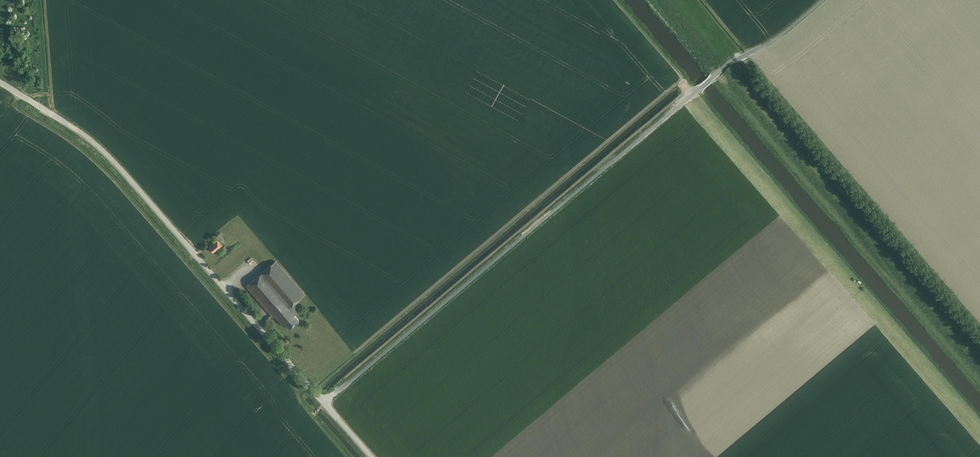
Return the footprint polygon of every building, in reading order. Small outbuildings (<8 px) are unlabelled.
[(219,247),(219,248),(222,245),(217,240),(209,247),(213,252),(219,247)] [(285,322),(290,328),(299,320),(294,314),(296,312),(295,306),(293,304),(305,294),(275,260),(246,285),(274,317),(275,316),(283,324),(285,322)]
